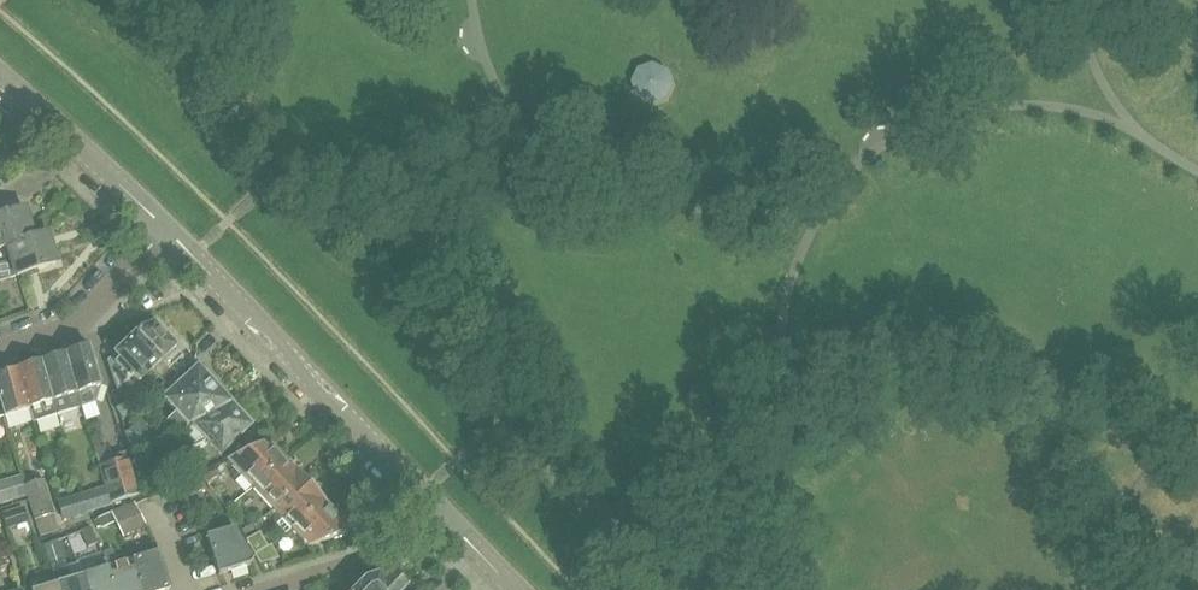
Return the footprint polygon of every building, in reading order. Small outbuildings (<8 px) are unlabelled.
[(653,61),(637,67),(630,83),(635,99),(650,106),(667,100),(674,85),(668,69),(653,61)] [(7,247),(7,246),(33,237),(33,236),(24,208),(0,215),(0,249),(7,247)] [(33,236),(33,237),(7,246),(7,247),(11,260),(0,263),(0,280),(56,263),(47,232),(33,236)] [(159,377),(166,385),(179,377),(170,366),(181,355),(174,348),(175,346),(153,323),(153,324),(151,320),(140,324),(141,328),(140,328),(126,342),(151,370),(151,369),(159,377)] [(139,381),(151,370),(126,342),(125,343),(122,342),(117,343),(115,347),(116,352),(107,360),(116,390),(133,374),(139,381)] [(75,350),(63,354),(75,393),(80,407),(94,402),(101,385),(89,346),(86,346),(84,345),(76,347),(75,350)] [(44,360),(40,362),(52,401),(75,393),(63,354),(54,357),(52,355),(45,357),(44,360)] [(28,366),(15,370),(27,409),(32,423),(57,415),(52,401),(40,362),(39,362),(37,360),(29,363),(28,366)] [(163,399),(175,413),(165,423),(178,437),(181,434),(188,427),(192,424),(229,404),(226,401),(226,396),(221,390),(218,390),(208,380),(208,375),(203,370),(199,370),(197,368),(163,399)] [(4,417),(27,409),(15,370),(5,373),(3,371),(0,372),(0,406),(4,417)] [(128,398),(115,408),(123,419),(137,409),(128,398)] [(188,427),(181,434),(192,447),(207,440),(219,454),(220,453),(226,461),(252,448),(240,435),(250,426),(247,422),(247,419),(242,414),(238,413),(229,404),(192,424),(188,427)] [(134,456),(158,446),(153,432),(128,443),(134,456)] [(252,448),(226,461),(225,461),(251,488),(283,458),(282,455),(277,449),(273,449),(272,447),(265,450),(260,445),(252,448)] [(109,503),(111,502),(139,494),(127,457),(98,468),(109,503)] [(251,488),(271,509),(303,480),(297,474),(297,475),(296,475),(296,469),(291,463),(286,462),(283,459),(283,458),(251,488)] [(200,470),(204,481),(219,476),(215,464),(200,470)] [(14,500),(26,496),(20,475),(0,481),(0,504),(14,500)] [(196,475),(170,486),(181,501),(205,489),(196,475)] [(23,484),(28,500),(34,519),(54,513),(44,478),(23,484)] [(271,509),(290,529),(321,500),(303,480),(271,509)] [(81,494),(57,501),(62,519),(87,512),(81,494)] [(241,512),(233,500),(224,507),(232,519),(241,512)] [(327,507),(327,506),(321,500),(290,529),(307,547),(351,534),(350,532),(349,528),(344,522),(340,522),(337,518),(337,513),(332,508),(327,507)] [(134,501),(112,511),(123,536),(144,526),(145,526),(135,504),(134,501)] [(23,506),(2,512),(6,526),(27,519),(23,506)] [(111,513),(110,512),(109,512),(96,518),(97,519),(93,520),(96,528),(100,526),(101,528),(113,522),(115,522),(111,513)] [(90,526),(81,531),(88,547),(97,543),(90,526)] [(205,536),(211,555),(217,576),(250,566),(253,561),(234,527),(205,536)] [(254,554),(268,545),(260,531),(246,539),(254,554)] [(51,567),(57,583),(59,589),(87,589),(82,575),(70,578),(59,540),(44,544),(51,567)] [(254,554),(260,563),(278,557),(270,544),(268,545),(254,554)] [(103,560),(107,568),(114,589),(141,589),(132,560),(116,564),(112,549),(102,552),(104,559),(103,560)] [(158,552),(132,560),(141,589),(171,589),(158,552)] [(82,575),(87,589),(114,589),(107,568),(103,560),(93,563),(95,571),(82,575)] [(57,583),(51,567),(55,583),(32,589),(59,589),(57,583)] [(406,588),(404,587),(405,582),(397,574),(393,576),(390,573),(383,581),(377,575),(364,579),(353,589),(404,589),(406,588)] [(303,586),(304,589),(322,589),(319,581),(303,586)]
